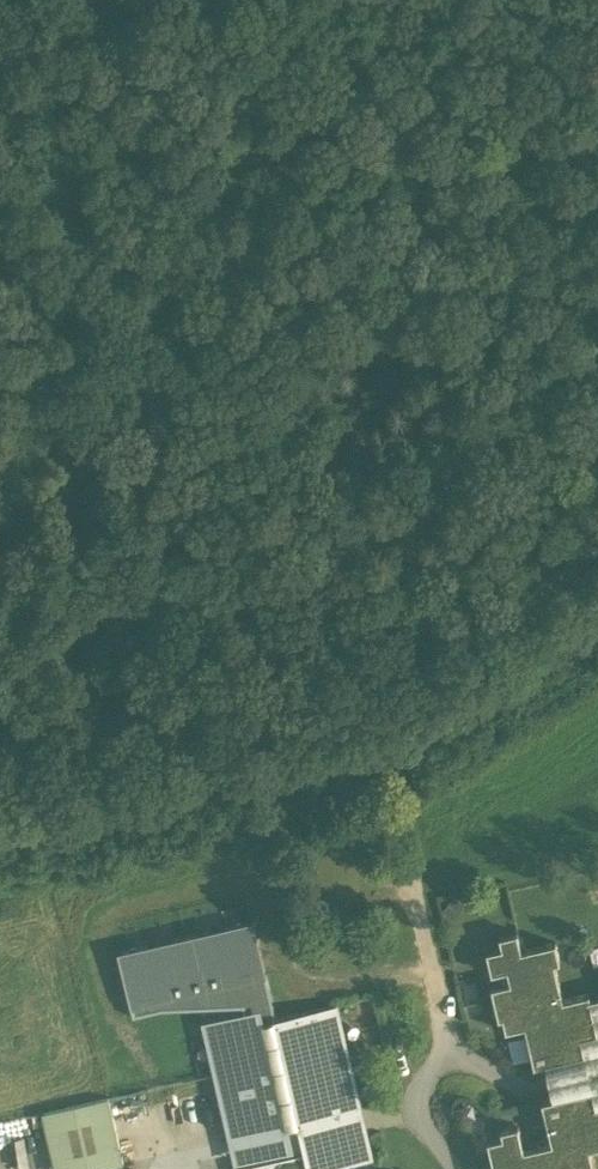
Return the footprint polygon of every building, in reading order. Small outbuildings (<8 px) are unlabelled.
[(243,1005),(247,1026),(277,1018),(253,919),(117,950),(134,1015),(162,1008),(243,1005)] [(591,996),(590,991),(564,997),(555,961),(561,960),(556,940),(522,948),(521,944),(524,944),(522,935),(519,936),(518,929),(500,934),(502,945),(487,948),(492,971),(508,968),(511,980),(492,984),(496,1004),(493,1005),(495,1014),(498,1013),(499,1017),(503,1016),(506,1029),(525,1024),(535,1064),(546,1061),(554,1094),(542,1097),(552,1139),(526,1145),(524,1144),(519,1121),(501,1125),(503,1133),(488,1136),(495,1168),(596,1168),(591,1145),(597,1143),(597,994),(591,996)] [(247,1026),(207,1034),(238,1165),(305,1149),(310,1168),(322,1168),(371,1158),(336,1004),(277,1018),(247,1026)] [(43,1111),(56,1168),(91,1168),(124,1161),(109,1096),(43,1111)] [(305,1149),(238,1165),(239,1168),(310,1168),(305,1149)]
